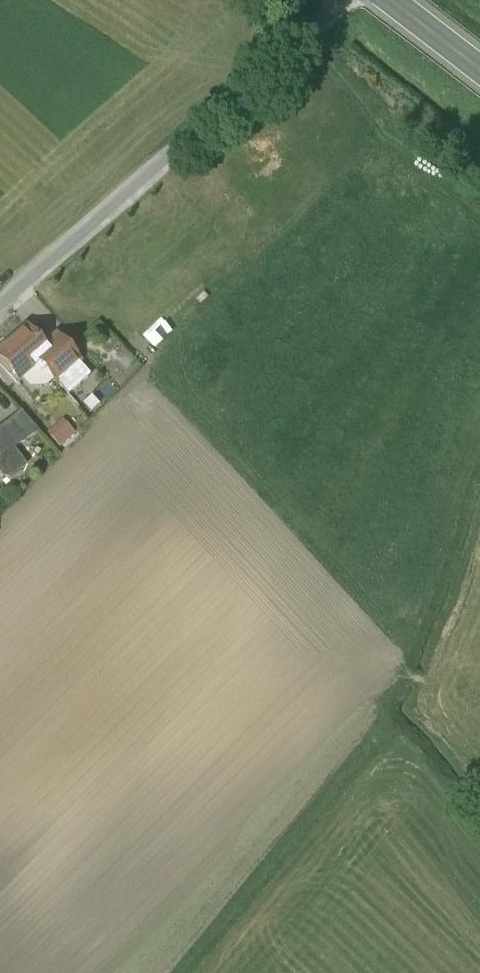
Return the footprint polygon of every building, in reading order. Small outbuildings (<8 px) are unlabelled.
[(7,346),(8,347),(0,354),(0,359),(18,379),(23,375),(33,366),(40,373),(44,370),(52,379),(55,382),(68,396),(91,376),(78,361),(57,337),(44,349),(27,329),(7,346)] [(33,366),(23,375),(33,386),(45,385),(52,379),(44,370),(40,373),(33,366)] [(0,427),(0,432),(13,450),(38,431),(21,412),(0,427)] [(2,459),(13,450),(0,432),(0,456),(2,459)]
